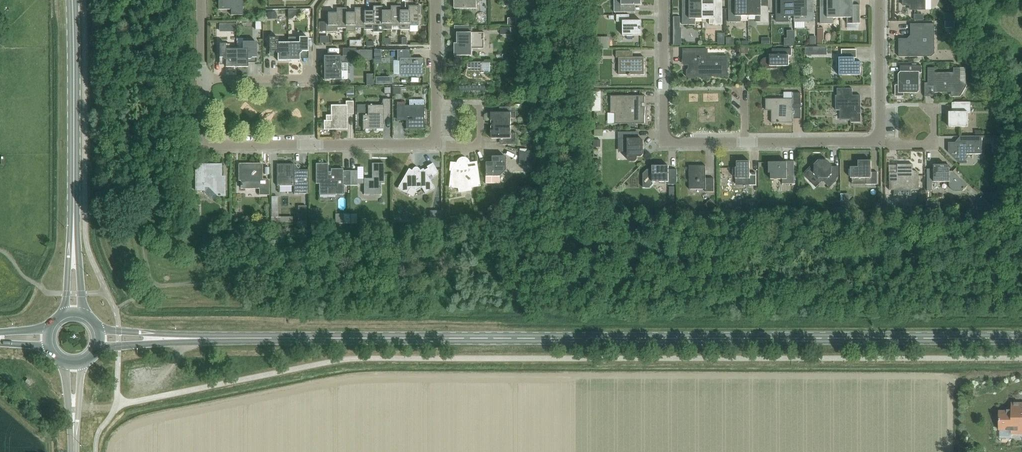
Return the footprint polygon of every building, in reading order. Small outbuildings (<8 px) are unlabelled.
[(218,9),(231,9),(231,15),(242,15),(242,0),(218,0),(218,9)] [(454,9),(477,9),(477,0),(454,0),(454,9)] [(526,0),(526,15),(535,15),(534,0),(526,0)] [(635,5),(641,5),(641,0),(614,0),(614,12),(635,12),(635,5)] [(702,19),(702,0),(689,0),(689,7),(688,9),(682,9),(682,25),(695,25),(695,19),(702,19)] [(702,19),(709,19),(709,25),(722,25),(722,9),(716,9),(715,7),(715,0),(702,0),(702,19)] [(748,16),(748,0),(735,0),(735,6),(733,7),(728,7),(728,22),(741,22),(741,16),(748,16)] [(748,16),(756,16),(756,22),(768,22),(768,7),(763,7),(761,6),(761,0),(748,0),(748,16)] [(794,16),(794,0),(782,0),(782,5),(780,7),(776,7),(776,22),(788,22),(788,16),(794,16)] [(794,16),(801,16),(801,22),(813,22),(813,7),(808,7),(806,5),(806,0),(794,0),(794,16)] [(840,18),(840,0),(827,0),(827,6),(820,6),(820,24),(833,24),(833,18),(840,18)] [(840,18),(847,18),(847,24),(860,24),(860,6),(853,6),(853,0),(840,0),(840,18)] [(903,6),(910,6),(910,10),(925,10),(925,0),(903,0),(903,6)] [(382,11),(382,6),(372,6),(372,11),(364,11),(364,28),(363,28),(363,30),(373,30),(373,32),(382,32),(382,30),(382,26),(382,11)] [(400,11),(400,6),(390,6),(390,11),(382,11),(382,26),(382,30),(391,30),(391,26),(399,26),(400,26),(400,11)] [(400,26),(399,26),(400,30),(409,30),(409,26),(418,26),(418,6),(408,6),(408,11),(400,11),(400,26)] [(328,23),(326,23),(326,32),(337,32),(337,28),(346,28),(346,13),(346,8),(336,8),(336,13),(328,13),(328,23)] [(364,11),(364,8),(354,8),(354,13),(346,13),(346,28),(346,32),(355,32),(355,28),(363,28),(364,28),(364,11)] [(641,21),(629,21),(629,15),(617,15),(617,22),(623,22),(623,36),(641,36),(641,21)] [(322,16),(316,17),(318,27),(325,25),(322,16)] [(498,21),(497,28),(510,29),(510,21),(498,21)] [(935,54),(935,51),(934,24),(910,24),(910,36),(907,39),(898,39),(899,57),(931,57),(935,54)] [(457,44),(455,44),(455,56),(472,56),(472,49),(484,49),(484,33),(457,33),(457,44)] [(288,38),(288,43),(289,61),(300,61),(300,51),(308,51),(308,37),(288,38)] [(289,61),(288,43),(278,43),(278,38),(269,38),(269,52),(277,52),(277,61),(289,61)] [(236,49),(237,67),(248,67),(248,58),(256,58),(256,42),(243,42),(243,49),(236,49)] [(237,67),(236,49),(230,49),(230,44),(219,44),(219,58),(225,58),(225,67),(237,67)] [(683,60),(682,60),(682,61),(683,61),(683,63),(684,65),(689,65),(689,69),(687,71),(687,76),(689,78),(694,78),(696,76),(702,76),(704,78),(709,78),(711,76),(727,76),(727,57),(707,57),(707,49),(683,49),(682,49),(683,60)] [(772,58),(766,58),(763,58),(761,61),(760,63),(761,66),(763,68),(766,69),(777,69),(777,66),(789,66),(789,56),(791,56),(791,49),(772,49),(772,58)] [(357,50),(357,60),(372,60),(372,51),(357,50)] [(423,58),(410,58),(410,50),(397,50),(397,59),(400,59),(400,75),(423,75),(423,58)] [(856,50),(841,50),(841,58),(837,58),(837,67),(839,67),(839,75),(860,75),(860,62),(856,62),(856,50)] [(644,75),(644,57),(630,57),(630,51),(616,51),(616,58),(618,58),(619,75),(628,75),(628,76),(630,76),(630,75),(644,75)] [(213,65),(219,63),(217,56),(211,58),(213,65)] [(341,71),(341,63),(347,63),(347,56),(324,57),(324,80),(340,79),(340,71),(341,71)] [(490,62),(467,62),(467,72),(460,72),(460,93),(490,93),(490,62)] [(900,73),(899,74),(899,85),(897,85),(897,95),(905,95),(905,93),(917,93),(919,91),(919,73),(922,73),(922,66),(900,66),(900,73)] [(934,93),(951,93),(951,97),(960,97),(967,86),(960,82),(960,68),(953,68),(953,73),(935,73),(935,68),(928,68),(928,86),(934,86),(934,93)] [(851,120),(851,123),(861,123),(861,96),(852,96),(852,89),(837,89),(837,96),(835,96),(835,110),(840,110),(841,120),(851,120)] [(766,99),(766,111),(771,111),(771,123),(793,123),(793,109),(801,109),(801,93),(793,93),(793,99),(766,99)] [(611,96),(611,114),(615,114),(615,124),(645,124),(645,116),(645,107),(642,107),(642,104),(645,104),(645,96),(615,96),(611,96)] [(362,115),(362,129),(383,129),(383,114),(390,114),(390,99),(382,99),(382,105),(367,105),(367,115),(362,115)] [(324,121),(324,130),(347,129),(347,114),(353,114),(353,102),(346,102),(346,105),(331,106),(331,116),(326,116),(326,121),(324,121)] [(955,112),(949,112),(949,127),(968,127),(968,113),(970,113),(970,103),(955,103),(955,112)] [(397,118),(406,118),(406,129),(424,129),(424,106),(397,106),(397,118)] [(491,126),(511,126),(511,118),(516,118),(516,107),(503,107),(503,113),(491,113),(491,126)] [(511,126),(491,126),(491,139),(503,139),(503,145),(516,145),(516,133),(511,133),(511,126)] [(630,162),(635,162),(637,160),(637,157),(641,157),(643,155),(643,141),(641,139),(634,139),(634,132),(618,132),(618,139),(627,139),(627,160),(630,162)] [(959,143),(949,143),(949,152),(960,163),(966,163),(966,154),(982,154),(982,136),(959,136),(959,143)] [(535,155),(520,151),(520,164),(535,164),(535,155)] [(499,184),(499,176),(505,171),(505,157),(491,157),(491,163),(485,163),(485,184),(499,184)] [(476,162),(467,164),(467,163),(467,162),(466,162),(466,161),(465,161),(465,160),(464,160),(463,160),(462,160),(461,160),(460,161),(459,162),(458,163),(458,164),(450,163),(449,171),(451,171),(449,187),(458,188),(459,192),(471,190),(470,187),(480,186),(476,162)] [(756,173),(750,173),(750,161),(737,161),(737,168),(735,168),(733,168),(733,176),(735,176),(735,179),(749,179),(749,185),(756,185),(756,173)] [(782,184),(794,184),(794,161),(786,161),(786,162),(768,162),(769,173),(771,173),(771,179),(782,179),(782,184)] [(832,183),(839,177),(838,167),(832,167),(832,165),(827,161),(818,161),(805,174),(814,183),(819,178),(827,178),(832,183)] [(877,172),(871,172),(871,161),(858,161),(858,167),(850,167),(850,178),(865,178),(865,185),(877,184),(877,172)] [(350,185),(357,185),(357,184),(364,183),(364,194),(381,194),(381,184),(384,184),(384,163),(372,163),(372,179),(364,179),(364,180),(357,180),(357,171),(350,171),(350,185)] [(432,177),(437,174),(437,172),(432,163),(426,167),(427,169),(424,171),(423,169),(420,171),(419,169),(417,168),(415,167),(413,169),(412,171),(408,169),(397,188),(407,194),(410,188),(416,191),(421,188),(425,194),(434,188),(428,176),(431,175),(432,177)] [(221,164),(197,164),(197,170),(195,170),(195,191),(204,191),(204,186),(209,186),(218,196),(225,196),(225,183),(223,183),(223,180),(221,180),(221,164)] [(259,195),(269,195),(268,180),(262,180),(262,164),(239,164),(239,180),(241,180),(241,184),(241,186),(241,189),(259,188),(259,195)] [(294,194),(308,194),(308,170),(294,170),(294,164),(276,164),(277,186),(293,186),(294,194)] [(350,185),(350,171),(343,171),(343,169),(331,169),(331,176),(328,176),(328,164),(316,164),(316,184),(319,184),(319,195),(344,195),(344,186),(350,185)] [(919,176),(913,176),(913,164),(897,165),(897,173),(889,173),(889,190),(894,190),(894,196),(911,196),(911,190),(919,190),(919,176)] [(967,186),(952,171),(949,171),(949,168),(946,165),(933,165),(933,169),(927,169),(927,191),(932,191),(932,182),(949,182),(949,186),(951,189),(954,191),(962,191),(967,186)] [(668,182),(668,185),(677,184),(677,170),(668,170),(668,166),(652,166),(652,170),(647,170),(643,174),(643,188),(650,188),(653,185),(653,182),(668,182)] [(705,192),(714,192),(714,178),(706,178),(705,166),(689,166),(689,189),(705,189),(705,192)] [(839,199),(848,199),(848,190),(840,189),(839,199)] [(296,203),(296,218),(306,217),(305,202),(296,203)] [(427,217),(436,217),(436,207),(427,206),(427,217)] [(343,219),(355,217),(354,209),(342,211),(343,219)] [(1011,403),(1011,412),(999,412),(999,431),(1011,431),(1011,434),(1021,434),(1021,403),(1011,403)]
